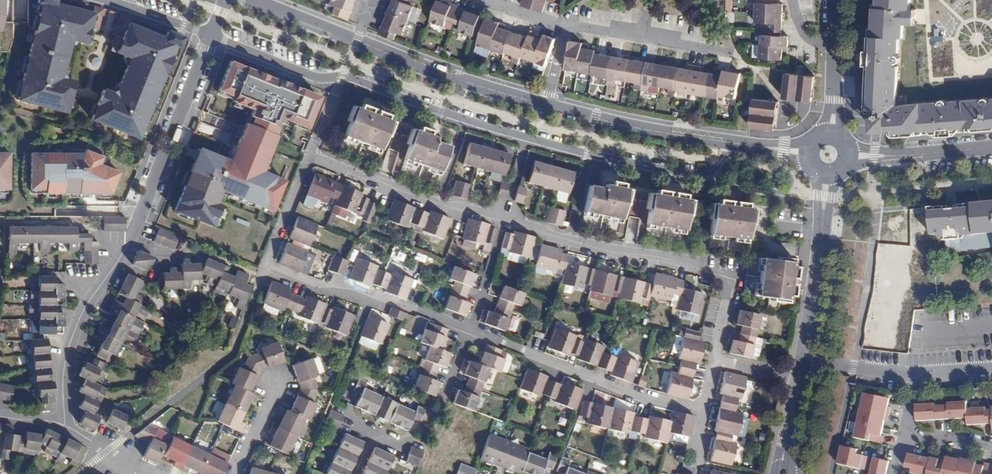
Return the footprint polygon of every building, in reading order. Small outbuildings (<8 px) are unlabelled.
[(37,3),(42,4),(17,100),(66,113),(72,90),(74,82),(65,79),(62,75),(71,40),(85,43),(89,28),(93,13),(54,4),(55,0),(38,0),(37,3)] [(352,0),(330,0),(328,5),(333,7),(330,14),(345,20),(349,9),(352,0)] [(389,13),(409,20),(414,7),(408,4),(409,1),(410,0),(394,0),(392,4),(389,13)] [(459,8),(437,0),(430,22),(445,27),(447,21),(454,23),(459,8)] [(530,8),(533,0),(523,0),(521,5),(530,8)] [(536,11),(540,0),(533,0),(530,8),(536,11)] [(548,0),(540,0),(536,11),(543,13),(548,0)] [(783,14),(783,4),(773,4),(773,0),(756,0),(755,12),(783,14)] [(991,101),(991,99),(988,98),(984,98),(982,99),(983,101),(979,101),(979,99),(978,98),(950,100),(950,104),(947,104),(947,102),(945,100),(941,100),(940,102),(940,104),(937,104),(936,101),(898,103),(900,66),(896,66),(897,63),(899,62),(900,60),(901,57),(898,55),(897,55),(897,52),(900,52),(901,37),(904,37),(905,23),(915,24),(917,8),(911,7),(912,0),(878,0),(878,1),(873,4),(873,25),(869,28),(869,50),(868,66),(866,104),(866,109),(873,109),(872,131),(893,130),(893,133),(964,128),(973,128),(975,131),(991,129),(991,101)] [(93,13),(89,28),(98,30),(103,9),(95,6),(93,13)] [(459,32),(473,37),(481,16),(459,8),(454,23),(461,26),(459,32)] [(765,29),(782,29),(783,14),(755,12),(755,22),(765,23),(765,29)] [(385,22),(380,34),(395,39),(397,34),(403,35),(409,20),(389,13),(385,22)] [(114,34),(122,37),(128,24),(131,17),(122,14),(114,34)] [(477,45),(490,50),(500,22),(487,18),(477,45)] [(451,30),(454,23),(447,21),(445,27),(451,30)] [(490,50),(504,55),(504,53),(512,31),(505,29),(507,24),(500,22),(490,50)] [(165,39),(128,24),(122,37),(122,38),(116,52),(130,58),(117,92),(112,94),(103,90),(100,98),(91,120),(138,138),(175,45),(179,47),(183,38),(168,32),(165,39)] [(94,30),(89,28),(85,43),(91,44),(94,30)] [(761,45),(788,46),(789,36),(782,36),(782,29),(765,29),(765,35),(762,35),(761,45)] [(528,37),(521,58),(534,62),(542,39),(535,37),(537,32),(531,30),(528,37)] [(512,31),(504,53),(514,56),(512,62),(519,65),(521,58),(528,37),(512,31)] [(544,35),(542,39),(534,62),(546,66),(556,39),(544,35)] [(116,52),(122,38),(117,36),(112,50),(116,52)] [(571,41),(566,69),(578,71),(583,43),(571,41)] [(583,43),(578,71),(592,74),(595,53),(596,50),(589,49),(590,44),(583,43)] [(788,52),(788,46),(761,45),(760,45),(759,59),(783,60),(783,52),(788,52)] [(592,74),(592,75),(601,77),(609,78),(613,56),(595,53),(592,74)] [(630,59),(613,56),(609,78),(617,79),(626,81),(630,59)] [(647,62),(630,59),(626,81),(636,82),(643,84),(647,62)] [(230,61),(218,90),(234,97),(232,101),(253,110),(251,116),(253,117),(250,125),(246,123),(240,138),(271,151),(276,136),(274,135),(279,123),(281,124),(283,118),(295,123),(295,122),(307,127),(319,97),(230,61)] [(664,65),(647,62),(643,84),(642,90),(650,92),(651,85),(660,87),(664,65)] [(688,69),(681,68),(677,91),(691,94),(696,65),(689,64),(688,69)] [(681,68),(664,65),(660,87),(669,88),(668,95),(676,96),(677,91),(681,68)] [(702,67),(696,65),(691,94),(705,96),(709,73),(701,71),(702,67)] [(716,74),(709,73),(705,96),(719,98),(719,96),(723,70),(717,69),(716,74)] [(741,73),(723,70),(719,96),(727,97),(737,99),(741,73)] [(797,74),(786,73),(784,98),(812,101),(815,76),(805,75),(797,74)] [(609,78),(608,85),(616,86),(617,79),(609,78)] [(651,85),(650,92),(659,93),(660,87),(651,85)] [(719,96),(719,98),(718,103),(725,104),(727,97),(719,96)] [(771,129),(776,130),(779,101),(754,99),(751,127),(771,129)] [(371,109),(361,105),(359,110),(370,114),(371,109)] [(394,123),(387,121),(376,116),(370,114),(359,110),(353,107),(350,114),(347,122),(350,123),(349,126),(345,136),(358,140),(368,145),(380,149),(385,137),(388,138),(394,123)] [(387,121),(389,116),(378,112),(376,116),(387,121)] [(428,168),(440,172),(449,147),(435,142),(436,139),(429,136),(418,132),(412,130),(407,144),(410,145),(405,159),(417,164),(428,168)] [(345,136),(343,140),(356,145),(358,140),(345,136)] [(270,151),(240,138),(230,161),(199,149),(174,211),(212,226),(220,206),(216,205),(221,191),(272,211),(284,181),(262,172),(270,151)] [(477,145),(469,143),(466,154),(463,163),(476,167),(482,147),(477,145)] [(378,154),(380,149),(368,145),(366,149),(378,154)] [(489,149),(482,147),(476,167),(489,171),(495,151),(489,149)] [(84,154),(30,153),(30,190),(45,190),(45,193),(79,194),(79,190),(90,190),(90,194),(110,194),(119,173),(99,165),(102,157),(85,150),(84,154)] [(508,161),(509,155),(503,153),(495,151),(489,171),(503,175),(508,161)] [(8,189),(9,153),(0,153),(0,189),(8,189)] [(542,186),(548,165),(543,164),(533,161),(532,167),(527,182),(542,186)] [(555,190),(561,169),(556,168),(548,165),(542,186),(555,190)] [(571,183),(574,173),(568,171),(561,169),(555,190),(568,194),(571,183)] [(321,176),(315,174),(307,194),(327,202),(329,197),(337,200),(343,185),(335,182),(325,178),(324,181),(320,180),(321,176)] [(452,196),(459,198),(464,183),(456,180),(452,196)] [(505,199),(509,183),(501,181),(497,196),(505,199)] [(459,198),(467,200),(471,185),(464,183),(459,198)] [(349,188),(343,185),(337,200),(334,206),(354,213),(355,211),(363,214),(368,202),(369,199),(362,196),(363,193),(353,189),(352,192),(349,191),(349,188)] [(623,189),(611,186),(605,185),(604,189),(589,186),(584,212),(597,215),(609,217),(621,220),(624,205),(626,206),(630,190),(623,189)] [(514,201),(522,203),(526,188),(519,186),(514,201)] [(666,197),(656,195),(649,194),(646,209),(649,209),(646,223),(659,226),(671,228),(683,230),(686,215),(689,216),(691,200),(684,199),(674,198),(666,197)] [(395,200),(390,211),(387,220),(406,228),(409,223),(416,226),(422,211),(405,204),(403,207),(400,205),(401,202),(395,200)] [(867,347),(891,350),(892,341),(890,341),(891,328),(894,328),(898,291),(900,291),(901,282),(899,282),(900,270),(903,270),(904,262),(909,258),(913,258),(913,256),(918,251),(918,249),(921,249),(926,244),(928,243),(928,239),(929,238),(929,237),(930,236),(932,235),(935,235),(937,235),(939,236),(941,238),(991,234),(991,202),(973,204),(973,207),(959,208),(955,208),(949,209),(945,209),(945,206),(920,208),(920,211),(915,211),(914,213),(915,223),(916,234),(913,234),(905,235),(904,243),(896,242),(893,245),(883,244),(882,250),(878,250),(873,295),(870,317),(867,347)] [(729,205),(718,204),(710,203),(708,218),(712,219),(710,233),(722,235),(734,236),(747,238),(749,224),(752,225),(754,209),(747,208),(734,206),(729,205)] [(558,209),(550,207),(546,222),(554,224),(558,209)] [(554,224),(561,226),(565,211),(558,209),(554,224)] [(422,211),(416,226),(423,229),(422,234),(441,242),(446,231),(450,219),(444,216),(443,219),(439,218),(439,215),(430,211),(429,214),(422,211)] [(318,226),(298,217),(294,227),(297,228),(295,232),(292,231),(289,238),(309,246),(318,226)] [(484,242),(492,244),(496,229),(489,227),(489,224),(479,222),(478,225),(474,224),(475,220),(469,218),(463,238),(463,239),(483,245),(484,242)] [(33,243),(33,227),(23,227),(8,227),(8,256),(16,256),(17,243),(33,243)] [(45,227),(33,227),(33,243),(38,243),(38,251),(48,251),(48,243),(58,242),(58,227),(45,227)] [(67,227),(58,227),(58,242),(68,243),(68,251),(76,251),(77,242),(84,242),(90,242),(90,234),(77,234),(77,227),(67,227)] [(179,236),(159,228),(154,241),(174,249),(179,236)] [(529,259),(535,237),(528,235),(527,238),(524,237),(524,234),(514,231),(513,234),(506,232),(502,247),(509,250),(508,252),(529,259)] [(482,249),(490,251),(492,244),(484,242),(483,245),(482,249)] [(307,252),(287,244),(285,250),(287,251),(285,255),(283,254),(279,264),(299,272),(307,252)] [(566,262),(568,255),(560,253),(561,250),(550,247),(550,250),(546,249),(547,247),(540,245),(535,266),(555,271),(556,269),(564,271),(566,262)] [(507,257),(508,252),(509,250),(502,247),(500,254),(507,257)] [(145,271),(152,257),(138,251),(136,256),(132,265),(145,271)] [(234,307),(242,309),(251,287),(245,284),(249,275),(237,271),(234,277),(226,273),(228,267),(214,261),(213,264),(210,263),(211,260),(208,259),(199,255),(198,259),(196,263),(189,263),(188,259),(183,259),(184,264),(179,264),(179,268),(179,272),(175,272),(175,268),(170,268),(170,273),(162,273),(156,284),(163,287),(163,289),(189,288),(189,284),(189,279),(197,279),(200,280),(200,273),(206,275),(209,277),(207,282),(206,284),(214,287),(213,291),(220,294),(223,290),(228,292),(227,293),(234,296),(238,298),(235,304),(234,307)] [(341,258),(334,255),(328,270),(335,273),(341,258)] [(791,277),(792,265),(793,259),(777,257),(776,260),(762,258),(761,270),(759,282),(757,294),(768,295),(767,307),(778,308),(779,301),(787,302),(788,295),(790,283),(791,277)] [(347,264),(349,261),(341,258),(335,273),(343,276),(347,264)] [(378,286),(384,272),(377,269),(377,266),(357,259),(354,267),(350,279),(356,281),(357,278),(361,280),(360,282),(370,286),(371,284),(378,286)] [(591,285),(595,270),(587,268),(577,265),(576,268),(573,267),(573,264),(566,262),(564,271),(561,283),(582,288),(583,283),(591,285)] [(467,294),(470,287),(474,274),(454,266),(449,279),(454,282),(452,288),(467,294)] [(620,292),(624,277),(616,275),(606,273),(605,275),(601,274),(602,272),(595,270),(591,285),(590,290),(610,295),(612,290),(620,292)] [(391,275),(384,272),(378,286),(386,289),(385,292),(395,296),(396,293),(399,294),(398,297),(405,300),(410,287),(412,280),(393,272),(391,275)] [(136,293),(142,281),(128,274),(124,281),(118,293),(121,295),(122,296),(132,300),(140,305),(144,297),(136,293)] [(682,288),(684,281),(676,279),(666,277),(666,280),(661,279),(662,275),(655,274),(652,284),(650,294),(670,299),(671,294),(680,296),(682,288)] [(54,276),(39,276),(38,291),(64,291),(64,287),(64,284),(58,284),(54,284),(54,281),(54,276)] [(641,297),(649,299),(650,294),(652,284),(645,282),(634,280),(634,282),(629,281),(630,279),(624,277),(620,292),(618,298),(639,303),(641,297)] [(278,285),(272,282),(263,302),(265,303),(279,308),(283,310),(285,307),(292,310),(298,295),(291,292),(292,290),(282,286),(280,288),(277,287),(278,285)] [(520,305),(524,293),(520,292),(504,285),(500,298),(497,306),(511,311),(514,304),(520,305)] [(464,302),(467,294),(452,288),(445,308),(465,316),(469,303),(464,302)] [(703,293),(682,288),(680,296),(677,308),(698,314),(703,293)] [(38,291),(29,290),(30,299),(38,299),(38,305),(54,305),(54,297),(58,297),(64,297),(64,291),(38,291)] [(145,317),(149,309),(140,305),(132,300),(122,296),(121,295),(119,302),(114,300),(111,306),(134,317),(136,313),(145,317)] [(320,321),(326,306),(327,304),(320,301),(318,303),(315,302),(316,299),(306,296),(305,298),(298,295),(292,310),(299,312),(298,316),(319,324),(320,321)] [(279,308),(265,303),(262,310),(275,315),(279,308)] [(38,305),(29,305),(29,312),(38,313),(38,319),(64,319),(64,313),(58,313),(54,312),(54,305),(38,305)] [(137,335),(143,322),(134,317),(111,306),(109,309),(108,312),(113,315),(115,316),(112,323),(127,330),(137,335)] [(344,310),(334,306),(333,310),(326,306),(320,321),(327,323),(326,327),(345,335),(354,314),(347,312),(346,315),(343,313),(344,310)] [(504,331),(511,311),(497,306),(494,313),(488,311),(483,323),(504,331)] [(388,315),(403,321),(406,313),(391,308),(388,315)] [(740,333),(755,337),(760,315),(740,310),(736,324),(742,326),(740,333)] [(369,316),(361,336),(381,343),(389,324),(379,320),(378,323),(374,321),(375,319),(369,316)] [(867,316),(862,347),(867,347),(870,317),(867,316)] [(233,329),(238,319),(232,317),(228,327),(233,329)] [(32,319),(32,334),(54,334),(54,330),(54,326),(58,326),(64,326),(64,323),(64,319),(38,319),(32,319)] [(133,343),(137,335),(127,330),(112,323),(109,330),(106,328),(101,325),(98,331),(100,332),(106,335),(120,342),(122,338),(133,343)] [(427,323),(420,342),(427,345),(430,346),(441,350),(445,337),(448,330),(434,324),(427,323)] [(584,337),(585,336),(577,333),(576,335),(557,327),(549,348),(555,350),(556,347),(560,348),(559,352),(569,356),(570,353),(577,356),(584,337)] [(699,341),(700,333),(685,328),(682,337),(699,341)] [(589,330),(586,338),(598,343),(600,336),(599,334),(589,330)] [(96,355),(111,362),(121,343),(120,342),(106,335),(100,332),(97,338),(103,342),(96,355)] [(750,358),(755,337),(740,333),(738,341),(733,340),(729,353),(750,358)] [(678,335),(676,335),(672,352),(679,354),(681,346),(681,345),(682,337),(678,335)] [(604,369),(610,353),(603,350),(605,345),(598,343),(586,338),(584,337),(577,356),(576,358),(582,361),(583,358),(587,359),(586,362),(596,366),(604,369)] [(680,358),(678,366),(694,370),(696,362),(700,363),(702,352),(700,352),(700,348),(703,349),(705,342),(699,341),(682,337),(681,345),(681,346),(679,354),(678,358),(680,358)] [(47,339),(25,340),(26,349),(32,349),(32,355),(26,355),(27,362),(33,361),(33,368),(27,368),(28,376),(34,376),(34,382),(28,382),(29,387),(31,387),(32,391),(38,391),(38,396),(35,396),(36,408),(36,412),(52,410),(51,403),(54,403),(53,390),(53,381),(50,381),(50,379),(49,365),(48,352),(47,339)] [(249,356),(249,357),(260,370),(284,361),(277,342),(260,348),(261,351),(249,356)] [(427,345),(422,358),(425,360),(430,346),(427,345)] [(500,357),(502,350),(487,345),(484,352),(480,365),(490,368),(496,371),(500,373),(506,360),(500,357)] [(425,360),(422,367),(437,373),(440,366),(446,368),(451,354),(441,350),(430,346),(425,360)] [(618,356),(610,353),(604,369),(611,372),(610,375),(620,378),(621,376),(624,377),(623,380),(631,383),(638,361),(618,353),(618,356)] [(79,392),(81,393),(84,395),(82,400),(78,407),(82,409),(85,411),(82,417),(79,423),(93,431),(99,419),(100,418),(93,414),(99,402),(101,402),(107,389),(93,383),(96,377),(103,380),(109,366),(88,356),(78,376),(85,379),(79,392)] [(260,370),(249,357),(243,368),(239,367),(231,383),(234,385),(249,392),(260,370)] [(301,389),(318,390),(314,377),(318,375),(312,359),(292,365),(301,389)] [(470,377),(467,384),(481,390),(485,380),(490,368),(480,365),(469,361),(463,375),(470,377)] [(694,370),(678,366),(677,373),(672,372),(666,394),(687,399),(689,390),(687,389),(688,386),(690,387),(693,378),(694,370)] [(422,367),(414,389),(435,396),(440,383),(434,380),(437,373),(422,367)] [(490,368),(485,380),(492,383),(496,371),(490,368)] [(527,368),(522,381),(519,389),(539,397),(540,394),(548,396),(554,382),(546,379),(547,376),(539,372),(537,375),(533,374),(534,371),(527,368)] [(742,398),(747,378),(725,372),(724,377),(727,378),(726,383),(723,382),(720,394),(723,394),(721,402),(737,406),(739,398),(742,398)] [(356,406),(374,415),(384,395),(365,387),(367,381),(361,378),(355,390),(362,394),(356,406)] [(554,382),(548,396),(555,399),(554,402),(574,410),(582,389),(576,387),(575,390),(571,388),(572,385),(562,381),(561,385),(554,382)] [(0,384),(0,399),(11,401),(13,386),(0,384)] [(458,389),(453,403),(473,411),(481,390),(467,384),(464,392),(458,389)] [(258,396),(249,392),(234,385),(225,402),(244,412),(250,400),(255,403),(258,396)] [(313,403),(318,390),(301,389),(290,412),(305,418),(308,420),(316,404),(313,403)] [(864,393),(854,437),(882,444),(884,436),(881,436),(876,434),(880,419),(884,421),(887,421),(891,407),(888,406),(883,405),(885,397),(864,393)] [(374,415),(388,421),(398,402),(384,395),(374,415)] [(239,423),(244,412),(225,402),(218,399),(213,413),(219,416),(217,421),(224,424),(240,432),(244,425),(239,423)] [(584,401),(581,416),(588,418),(588,423),(608,428),(613,407),(606,406),(606,409),(601,407),(601,405),(592,403),(584,401)] [(398,402),(388,421),(407,430),(413,418),(420,421),(426,409),(418,405),(416,410),(398,402)] [(736,412),(737,406),(721,402),(719,409),(717,418),(720,419),(719,424),(715,423),(714,430),(717,431),(733,435),(735,435),(741,414),(736,412)] [(916,421),(967,418),(968,425),(991,423),(991,410),(986,410),(986,408),(967,409),(967,402),(948,403),(948,405),(935,406),(935,404),(916,405),(916,421)] [(278,428),(296,437),(305,418),(290,412),(281,407),(278,414),(283,417),(278,428)] [(613,407),(608,428),(613,429),(629,434),(630,431),(637,433),(641,417),(633,416),(634,412),(625,410),(624,413),(619,412),(620,409),(613,407)] [(128,424),(130,423),(133,415),(122,409),(120,413),(113,409),(106,422),(121,429),(124,422),(128,424)] [(326,424),(338,429),(345,415),(333,410),(326,424)] [(668,432),(689,437),(694,416),(688,414),(687,417),(682,416),(683,413),(673,411),(671,421),(668,432)] [(641,417),(637,433),(645,435),(644,437),(666,442),(668,432),(671,421),(664,420),(663,422),(659,421),(660,419),(650,416),(649,419),(641,417)] [(884,421),(880,419),(876,434),(881,436),(884,421)] [(3,439),(1,455),(0,457),(8,459),(10,450),(23,452),(23,453),(31,455),(32,450),(38,451),(39,443),(41,434),(26,432),(25,436),(11,434),(12,425),(0,423),(0,438),(3,439)] [(148,425),(134,436),(150,443),(143,457),(157,463),(161,454),(166,444),(153,438),(157,429),(148,425)] [(287,455),(296,437),(278,428),(272,439),(267,437),(264,444),(277,450),(287,455)] [(46,429),(39,443),(47,447),(44,451),(52,455),(53,453),(59,455),(57,458),(56,461),(62,464),(66,456),(71,459),(69,463),(74,466),(77,461),(79,462),(86,448),(46,429)] [(710,460),(732,465),(737,443),(732,441),(733,435),(717,431),(715,439),(713,448),(716,449),(715,453),(712,452),(710,460)] [(339,447),(358,456),(364,441),(346,433),(339,447)] [(496,459),(502,461),(509,442),(490,434),(481,458),(487,460),(494,462),(496,459)] [(180,469),(192,445),(180,440),(174,437),(165,456),(176,461),(173,466),(180,469)] [(508,464),(507,467),(514,470),(520,472),(521,470),(528,451),(529,449),(509,442),(502,461),(508,464)] [(210,454),(192,445),(180,469),(187,473),(189,468),(201,473),(210,454)] [(369,461),(388,470),(395,456),(375,446),(369,461)] [(858,450),(842,446),(838,464),(860,469),(863,456),(857,454),(858,450)] [(351,471),(358,456),(339,447),(332,462),(351,471)] [(422,456),(424,451),(413,447),(407,461),(418,466),(422,456)] [(521,470),(526,472),(531,473),(542,473),(545,466),(552,468),(557,454),(550,451),(547,458),(528,451),(521,470)] [(210,454),(201,473),(202,473),(222,473),(228,463),(210,454)] [(984,463),(984,466),(983,471),(975,470),(975,467),(968,465),(969,460),(969,457),(962,455),(962,457),(955,455),(954,458),(946,457),(945,461),(944,466),(938,464),(938,460),(908,454),(905,467),(912,468),(911,473),(916,473),(991,473),(991,465),(984,463)] [(586,473),(568,466),(570,459),(562,456),(557,470),(564,473),(586,473)] [(870,457),(863,456),(860,469),(867,470),(870,457)] [(889,462),(874,458),(870,473),(886,473),(889,462)] [(977,462),(969,460),(968,465),(975,467),(975,470),(983,471),(984,466),(976,465),(977,462)] [(388,470),(369,461),(362,473),(386,473),(388,470)] [(351,471),(332,462),(326,473),(349,473),(351,471)] [(461,463),(457,473),(475,473),(477,470),(461,463)]
